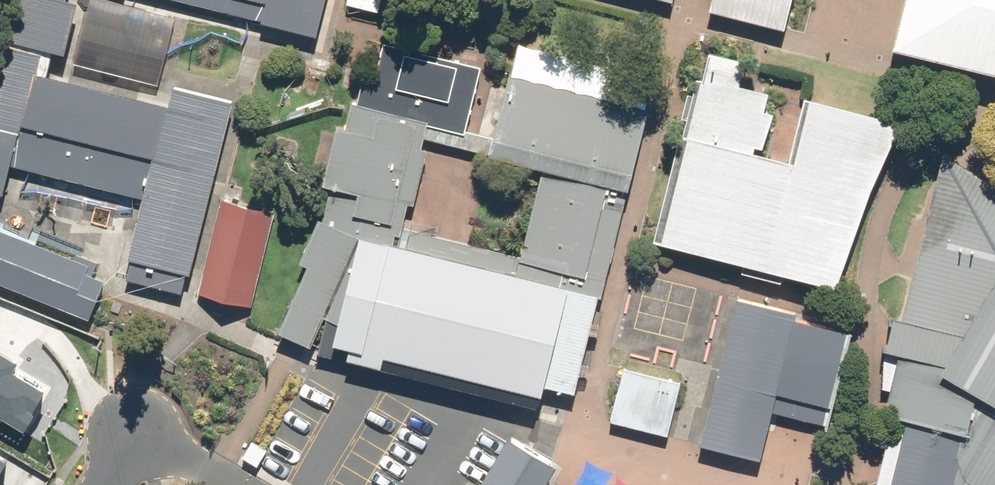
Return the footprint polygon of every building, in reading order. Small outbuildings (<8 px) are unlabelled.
[(187,275),(232,99),(166,83),(162,100),(39,69),(46,42),(76,50),(88,0),(0,0),(0,194),(2,194),(9,167),(143,200),(128,260),(187,275)] [(317,36),(326,0),(174,0),(317,36)] [(712,3),(792,21),(797,0),(713,0),(712,3)] [(891,33),(994,57),(994,0),(899,0),(891,33)] [(278,333),(346,355),(545,404),(549,385),(572,391),(644,104),(511,71),(490,156),(544,169),(522,258),(406,229),(429,136),(457,143),(476,69),(378,45),(369,81),(359,78),(347,127),(341,125),(326,183),(323,217),(302,262),(310,265),(278,333)] [(703,49),(657,240),(833,287),(843,254),(898,123),(806,98),(790,164),(755,156),(773,92),(737,81),(744,56),(703,49)] [(887,484),(958,484),(960,478),(973,484),(994,484),(994,183),(945,151),(903,317),(889,315),(883,344),(897,349),(885,413),(903,417),(887,484)] [(279,212),(225,197),(200,292),(254,306),(279,212)] [(90,320),(105,282),(86,275),(90,266),(0,230),(0,284),(90,320)] [(739,300),(701,443),(754,457),(768,403),(826,417),(849,328),(739,300)] [(0,408),(27,423),(49,383),(15,364),(19,355),(0,344),(0,408)] [(682,383),(627,369),(613,420),(669,434),(682,383)] [(562,464),(503,445),(481,484),(549,484),(562,464)] [(12,458),(0,450),(0,476),(12,458)]
